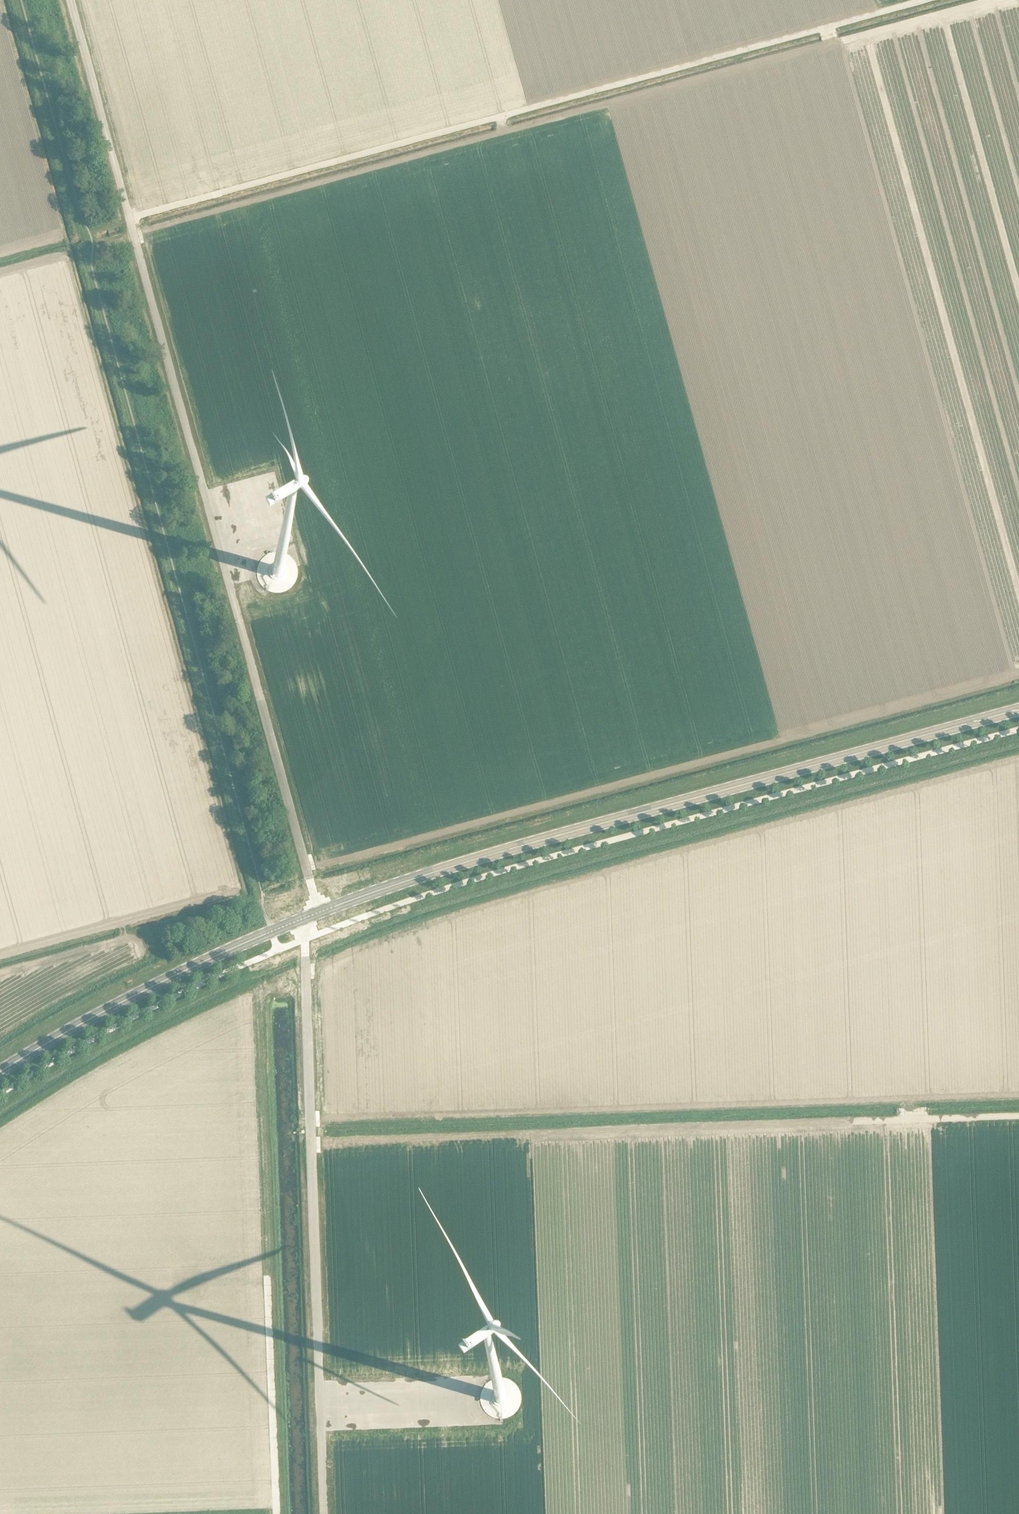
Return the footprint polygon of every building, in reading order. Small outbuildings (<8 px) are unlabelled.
[(267,544),(252,560),(258,566),(273,549),(267,544)] [(281,574),(281,573),(281,572),(281,571),(280,570),(280,569),(279,569),(279,568),(278,568),(277,567),(276,567),(275,567),(274,567),(273,567),(272,568),(271,568),(271,569),(270,569),(270,570),(269,571),(269,572),(269,573),(269,574),(269,575),(270,576),(270,577),(271,577),(271,578),(272,578),(273,579),(274,579),(275,579),(276,579),(277,579),(278,578),(279,578),(279,577),(280,577),(280,576),(281,575),(281,574)] [(798,763),(807,760),(805,754),(796,758),(798,763)] [(134,1224),(127,1229),(131,1235),(138,1231),(134,1224)] [(168,1268),(179,1287),(184,1284),(174,1265),(168,1268)] [(509,1400),(509,1399),(509,1398),(509,1397),(508,1395),(508,1394),(507,1393),(506,1392),(505,1391),(504,1391),(503,1390),(502,1389),(501,1389),(500,1389),(498,1389),(497,1389),(496,1389),(495,1390),(494,1391),(493,1391),(492,1392),(491,1393),(490,1394),(490,1395),(489,1397),(489,1398),(489,1399),(489,1400),(489,1401),(490,1403),(490,1404),(491,1405),(492,1406),(493,1407),(494,1407),(495,1408),(496,1409),(497,1409),(498,1409),(500,1409),(501,1409),(502,1409),(503,1408),(504,1407),(505,1407),(506,1406),(507,1405),(508,1404),(508,1403),(509,1401),(509,1400)]
